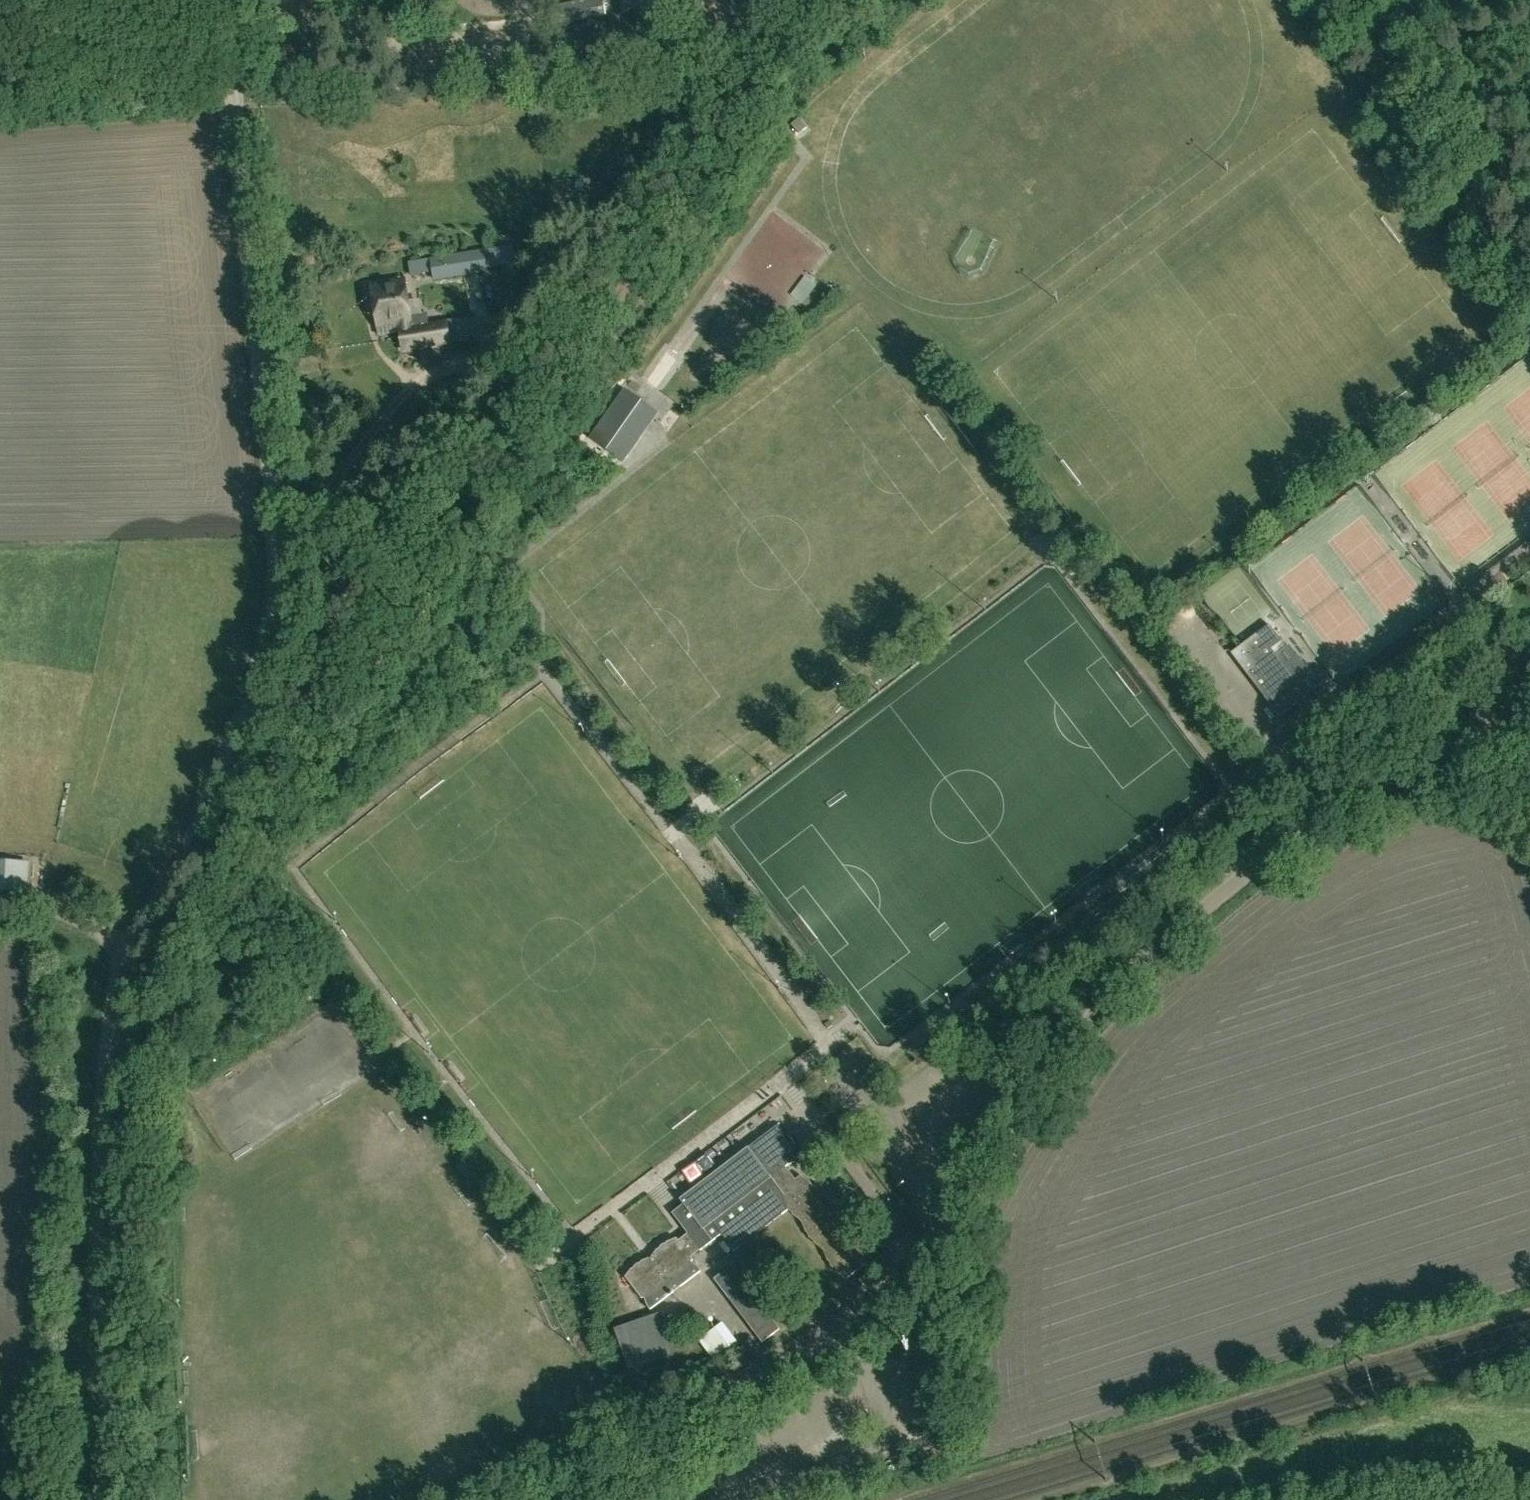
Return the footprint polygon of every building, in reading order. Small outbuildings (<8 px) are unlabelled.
[(434,281),(484,273),(481,261),(432,269),(432,272),(434,281)] [(431,262),(419,264),(420,274),(432,272),(432,269),(431,262)] [(814,279),(799,299),(811,308),(826,288),(814,279)] [(449,343),(446,323),(428,326),(426,315),(410,318),(404,283),(371,288),(377,326),(399,323),(403,351),(449,343)] [(625,389),(592,439),(623,462),(642,435),(626,424),(642,400),(625,389)] [(1306,696),(1275,655),(1286,647),(1269,624),(1230,653),(1255,685),(1279,717),(1306,696)] [(1309,694),(1324,684),(1297,643),(1282,653),(1309,694)] [(8,856),(7,875),(33,876),(34,857),(8,856)] [(789,1141),(777,1126),(680,1199),(684,1204),(672,1213),(688,1233),(679,1240),(677,1238),(661,1244),(651,1257),(636,1264),(626,1277),(642,1299),(644,1298),(648,1306),(650,1310),(702,1271),(699,1267),(692,1262),(693,1260),(692,1258),(722,1235),(734,1252),(792,1208),(796,1212),(794,1214),(793,1214),(793,1215),(802,1222),(809,1239),(823,1251),(831,1268),(846,1280),(867,1263),(860,1245),(845,1234),(839,1216),(824,1205),(817,1188),(801,1176),(796,1180),(794,1177),(786,1167),(790,1164),(790,1165),(795,1162),(796,1163),(800,1160),(798,1158),(800,1156),(789,1141)] [(762,1344),(781,1330),(732,1266),(714,1279),(762,1344)] [(628,1369),(673,1355),(659,1314),(615,1328),(628,1369)] [(726,1320),(702,1339),(718,1358),(741,1338),(726,1320)]
